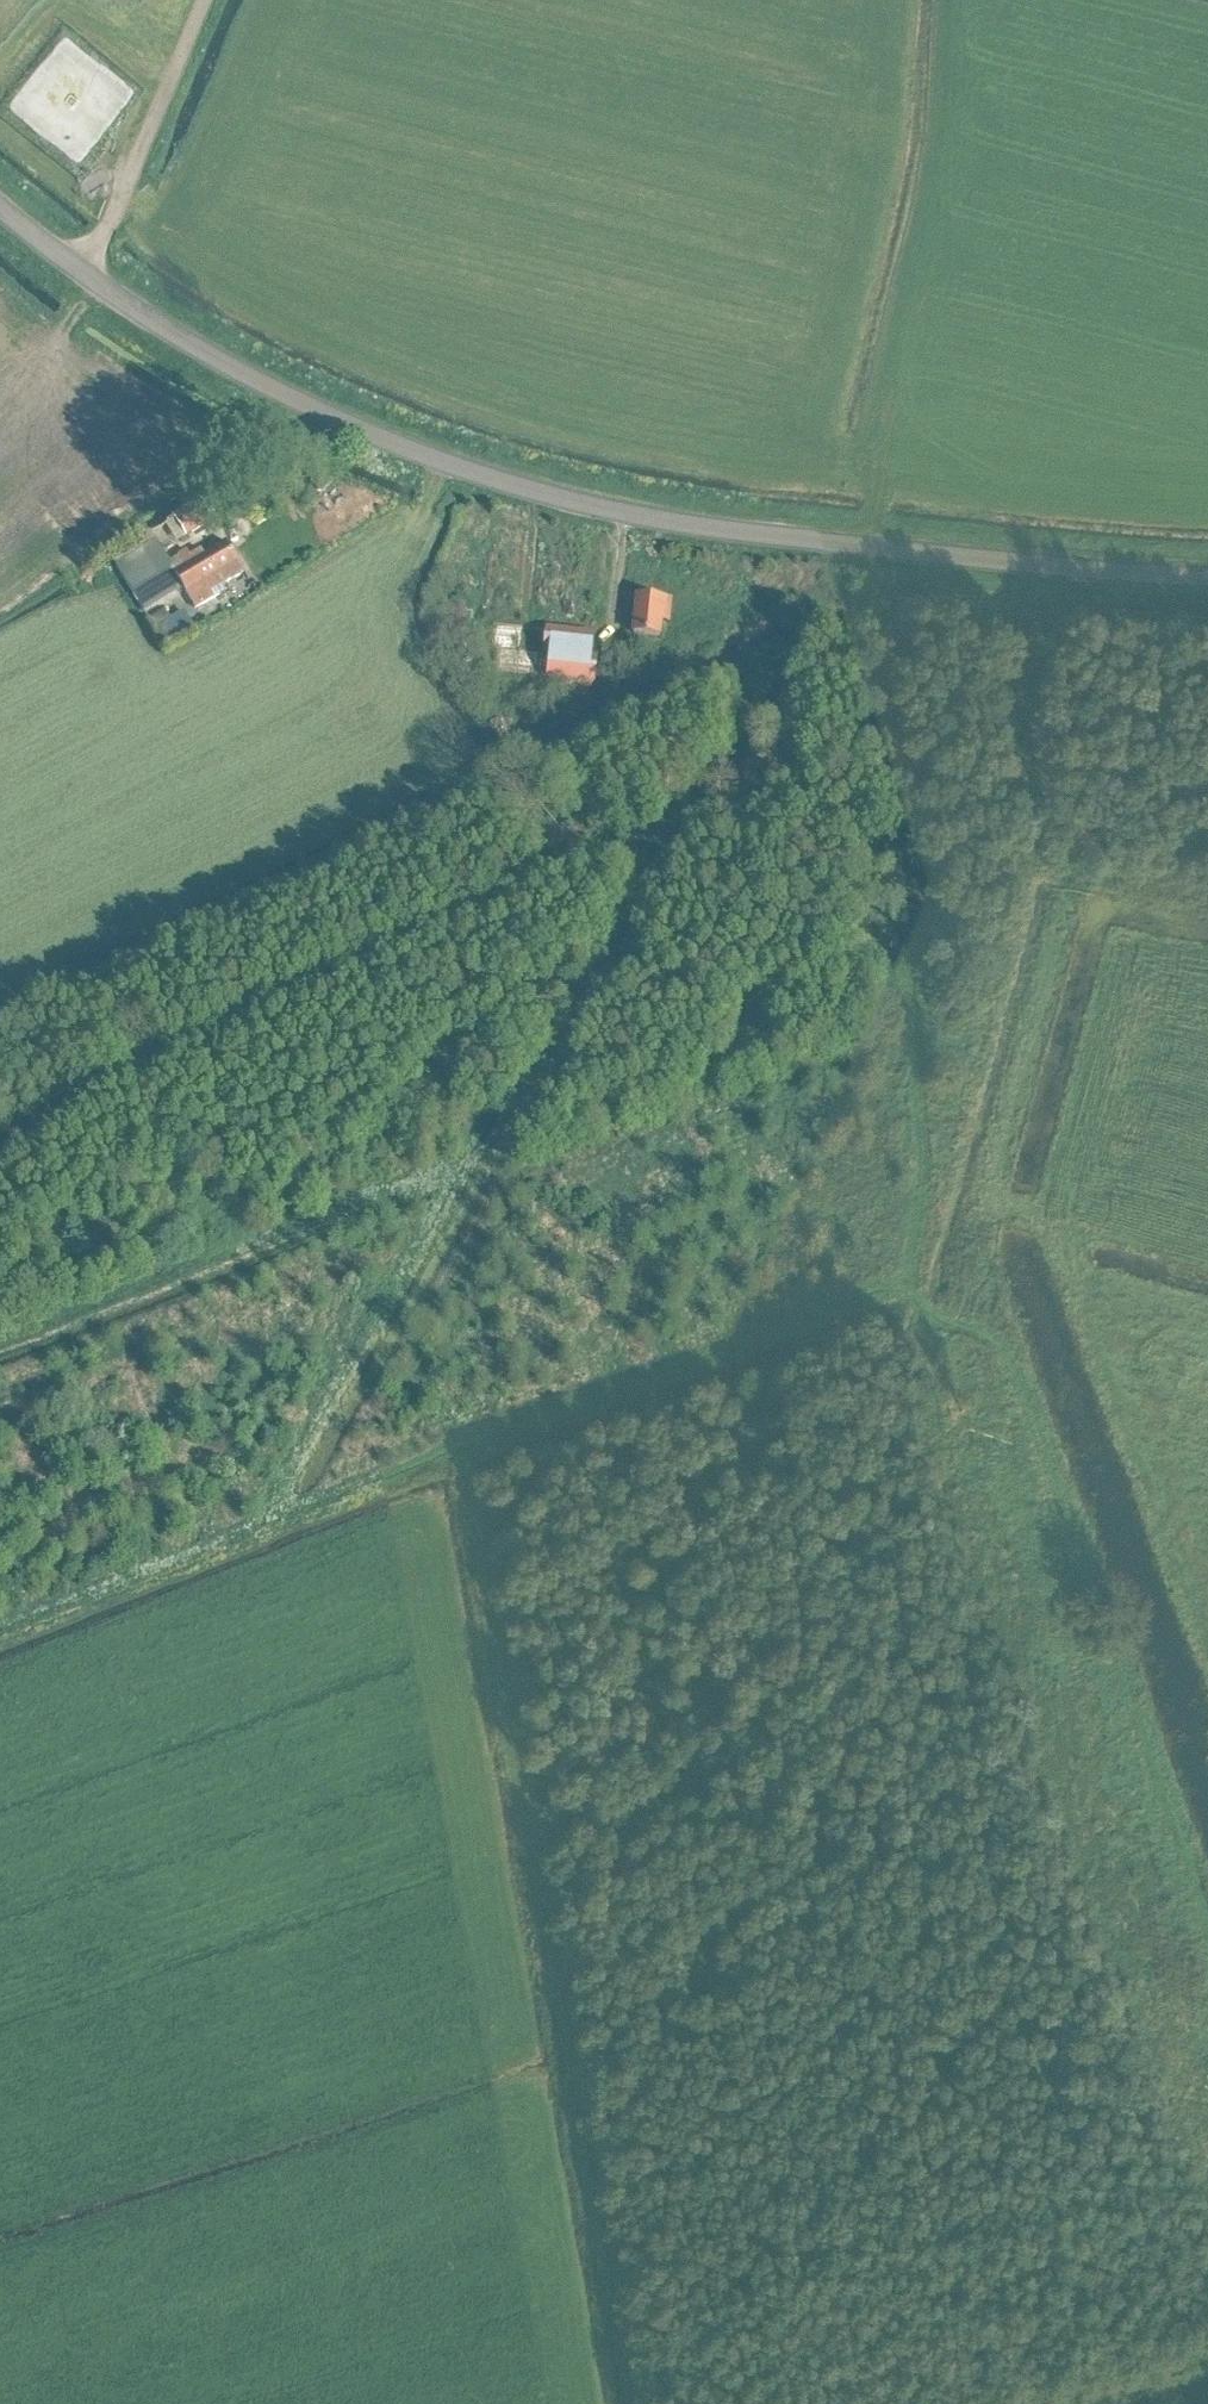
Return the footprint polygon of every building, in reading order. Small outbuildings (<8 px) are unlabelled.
[(196,500),(171,517),(185,538),(211,522),(196,500)] [(171,568),(156,543),(115,568),(143,612),(182,587),(196,610),(215,599),(212,594),(244,575),(225,544),(203,556),(200,551),(171,568)] [(669,619),(671,602),(637,598),(633,634),(659,637),(661,618),(669,619)] [(183,612),(157,628),(166,643),(192,627),(183,612)] [(548,652),(546,679),(595,684),(598,656),(592,656),(593,636),(544,631),(542,651),(548,652)]
